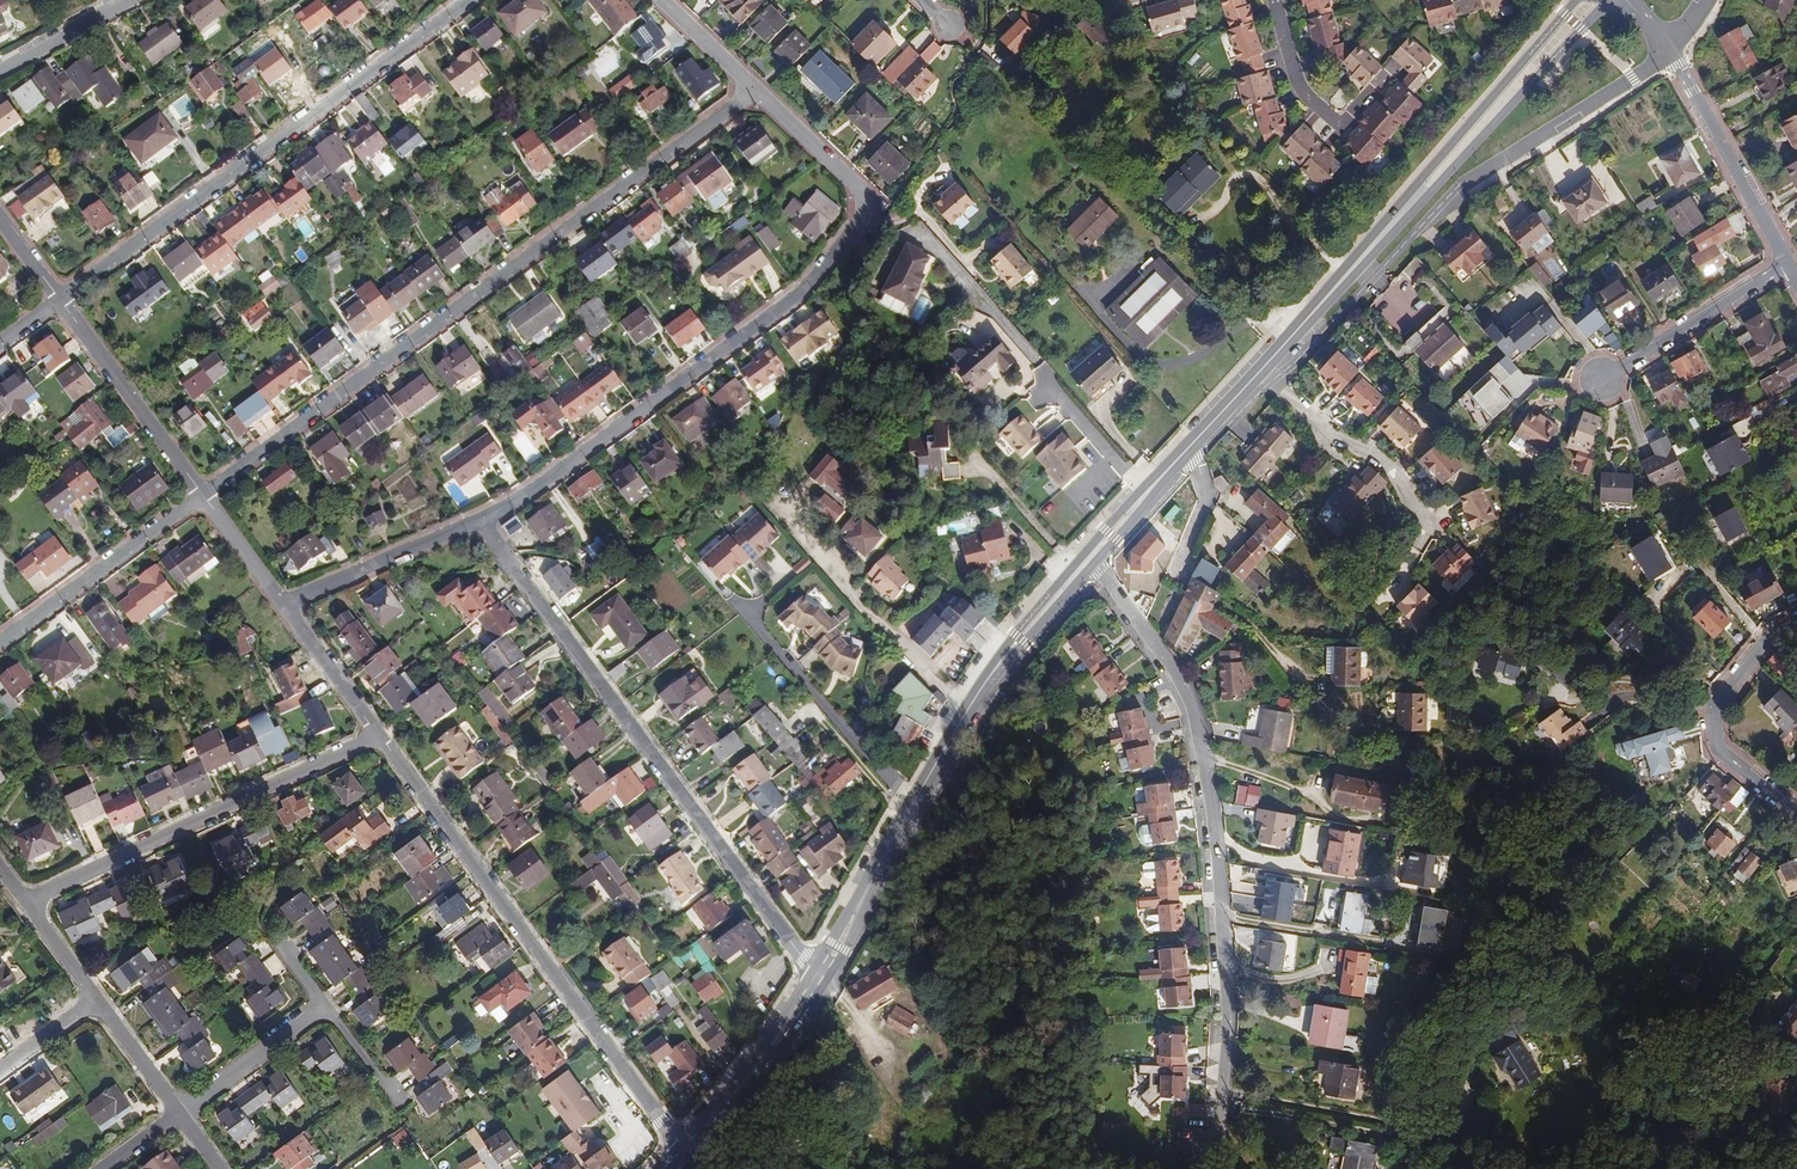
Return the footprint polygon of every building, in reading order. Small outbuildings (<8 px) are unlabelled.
[(201,32),(227,12),(218,0),(199,0),(185,11),(201,32)] [(345,31),(369,13),(359,0),(345,0),(330,11),(345,31)] [(547,14),(537,0),(520,0),(500,14),(516,37),(547,14)] [(616,35),(621,31),(638,18),(632,10),(631,11),(623,0),(591,0),(590,1),(616,35)] [(727,0),(720,0),(731,11),(734,7),(727,0)] [(744,23),(764,2),(763,0),(727,0),(734,7),(731,11),(744,23)] [(1153,33),(1184,23),(1182,17),(1197,12),(1194,0),(1175,0),(1146,9),(1153,33)] [(1244,0),(1221,0),(1231,29),(1252,22),(1255,21),(1249,5),(1246,6),(1244,0)] [(1312,18),(1331,13),(1333,13),(1329,0),(1303,0),(1304,5),(1307,4),(1312,18)] [(1429,26),(1457,19),(1456,16),(1452,0),(1422,0),(1429,26)] [(1456,16),(1483,8),(1481,0),(1452,0),(1456,16)] [(1484,11),(1511,4),(1510,0),(1481,0),(1483,8),(1484,11)] [(1765,7),(1776,12),(1785,28),(1794,0),(1767,0),(1765,7)] [(320,1),(297,18),(308,34),(331,17),(320,1)] [(1033,1),(1029,13),(1024,12),(1022,20),(1002,40),(1015,53),(1033,35),(1038,39),(1055,21),(1047,18),(1051,6),(1033,1)] [(750,27),(768,44),(788,23),(770,6),(750,27)] [(1120,39),(1089,10),(1075,26),(1095,44),(1097,42),(1104,48),(1105,47),(1109,50),(1120,39)] [(663,31),(660,31),(645,12),(638,18),(621,31),(628,39),(635,41),(642,50),(638,54),(638,58),(641,62),(646,64),(646,63),(647,64),(668,49),(662,41),(666,39),(666,35),(663,31)] [(1325,49),(1340,44),(1331,13),(1312,18),(1308,20),(1316,51),(1325,49)] [(472,31),(486,50),(504,37),(490,17),(472,31)] [(851,45),(874,67),(897,42),(888,33),(884,30),(875,20),(851,45)] [(1242,60),(1247,76),(1264,71),(1259,55),(1262,54),(1252,22),(1231,29),(1228,30),(1238,61),(1242,60)] [(139,46),(153,66),(184,43),(170,24),(139,46)] [(1746,24),(1720,39),(1738,71),(1756,61),(1746,43),(1755,38),(1746,24)] [(0,28),(0,34),(9,31),(7,26),(0,28)] [(308,34),(312,39),(323,32),(319,26),(308,34)] [(147,35),(149,38),(159,31),(157,27),(147,35)] [(776,50),(792,66),(811,46),(795,30),(776,50)] [(1401,84),(1413,95),(1428,78),(1422,73),(1434,60),(1409,38),(1393,56),(1404,67),(1406,65),(1413,71),(1401,84)] [(929,47),(935,53),(940,46),(935,41),(929,47)] [(1329,63),(1337,70),(1343,63),(1351,54),(1348,52),(1345,43),(1340,44),(1325,49),(1329,63)] [(923,54),(929,59),(935,53),(929,47),(923,54)] [(1352,76),(1365,87),(1382,68),(1358,47),(1351,54),(1343,63),(1354,73),(1352,76)] [(492,73),(475,50),(472,52),(489,75),(492,73)] [(818,87),(836,105),(856,84),(821,50),(801,71),(801,72),(818,87)] [(894,85),(917,61),(907,51),(884,76),(886,78),(894,85)] [(443,74),(461,98),(481,83),(480,82),(489,75),(472,52),(459,61),(459,62),(443,74)] [(328,61),(341,79),(351,72),(338,54),(328,61)] [(65,73),(83,96),(92,90),(106,109),(124,96),(104,69),(99,72),(88,57),(65,73)] [(180,65),(186,74),(198,66),(193,57),(180,65)] [(935,76),(918,59),(917,61),(894,85),(904,95),(908,89),(918,98),(937,77),(935,76)] [(239,94),(246,104),(255,97),(261,93),(262,92),(252,77),(258,72),(250,60),(234,72),(241,80),(236,84),(241,92),(239,94)] [(676,72),(698,101),(713,91),(713,90),(702,75),(691,60),(676,72)] [(1789,75),(1783,62),(1754,78),(1766,101),(1786,90),(1780,80),(1789,75)] [(216,68),(214,65),(189,83),(202,102),(205,100),(206,100),(217,92),(223,87),(211,72),(216,68)] [(189,78),(201,70),(198,66),(186,74),(189,78)] [(73,104),(83,97),(83,96),(65,73),(56,80),(49,69),(13,95),(26,112),(44,99),(39,92),(44,89),(53,103),(58,109),(70,101),(73,104)] [(571,75),(574,80),(582,74),(579,70),(571,75)] [(702,75),(713,90),(719,86),(708,71),(702,75)] [(1247,76),(1237,79),(1245,106),(1255,103),(1272,99),(1269,87),(1269,85),(1266,86),(1264,81),(1270,80),(1268,71),(1264,71),(1247,76)] [(812,93),(818,87),(801,72),(796,78),(812,93)] [(875,76),(881,82),(886,78),(884,76),(879,72),(875,76)] [(616,101),(629,92),(638,85),(631,76),(609,92),(616,101)] [(411,84),(406,77),(390,88),(403,105),(418,94),(422,99),(432,92),(421,77),(411,84)] [(1392,95),(1401,84),(1399,82),(1389,93),(1392,95)] [(1386,96),(1380,104),(1401,123),(1403,124),(1422,103),(1413,95),(1401,84),(1392,95),(1394,97),(1390,100),(1386,96)] [(500,95),(505,91),(501,85),(495,89),(500,95)] [(673,99),(665,88),(658,93),(655,88),(631,106),(642,121),(673,99)] [(206,100),(209,104),(220,96),(217,92),(206,100)] [(362,93),(355,98),(372,122),(379,117),(362,93)] [(847,115),(872,139),(892,117),(867,93),(847,115)] [(413,106),(422,99),(418,94),(403,105),(400,107),(406,115),(414,109),(413,106)] [(1272,99),(1255,103),(1264,135),(1273,132),(1285,129),(1288,128),(1284,111),(1280,112),(1276,98),(1272,99)] [(10,102),(3,108),(1,107),(0,106),(0,137),(23,120),(10,102)] [(233,108),(244,122),(251,117),(240,102),(233,108)] [(1370,114),(1380,104),(1377,102),(1368,112),(1370,114)] [(1361,125),(1382,144),(1401,123),(1380,104),(1370,114),(1373,116),(1369,120),(1365,116),(1358,123),(1361,125)] [(586,110),(548,136),(563,157),(574,150),(573,147),(580,142),(582,144),(601,131),(586,110)] [(1785,121),(1794,137),(1790,139),(1796,150),(1796,149),(1796,114),(1785,121)] [(138,151),(145,162),(177,138),(160,115),(125,140),(135,153),(138,151)] [(1781,123),(1790,139),(1794,137),(1785,121),(1781,123)] [(348,143),(365,166),(376,158),(374,155),(388,145),(372,122),(362,129),(364,131),(358,136),(348,143)] [(1303,166),(1322,145),(1313,137),(1312,136),(1310,138),(1306,135),(1310,130),(1303,124),(1293,136),(1286,143),(1282,148),(1303,166)] [(427,145),(413,125),(390,142),(401,158),(418,147),(420,150),(427,145)] [(1344,148),(1365,167),(1384,146),(1382,144),(1361,125),(1354,132),(1359,136),(1355,140),(1353,138),(1352,139),(1344,148)] [(734,143),(753,169),(777,151),(760,128),(745,139),(743,136),(734,143)] [(1273,132),(1286,143),(1293,136),(1285,129),(1273,132)] [(538,172),(555,160),(534,131),(517,143),(528,158),(530,161),(538,172)] [(333,176),(342,189),(351,183),(352,182),(344,171),(339,175),(337,171),(351,161),(341,148),(345,146),(337,134),(315,151),(331,173),(333,176)] [(869,162),(891,184),(910,164),(888,143),(869,162)] [(1323,187),(1342,166),(1332,158),(1331,157),(1329,159),(1326,156),(1329,152),(1322,145),(1303,166),(1301,169),(1323,187)] [(297,179),(306,192),(331,173),(315,151),(312,148),(304,154),(305,157),(289,169),(297,179)] [(1699,173),(1684,148),(1662,160),(1677,186),(1699,173)] [(1084,163),(1072,149),(1065,156),(1077,169),(1084,163)] [(135,153),(142,164),(145,162),(138,151),(135,153)] [(684,174),(686,177),(715,156),(713,153),(684,174)] [(919,164),(923,155),(919,153),(915,161),(919,164)] [(1157,194),(1180,216),(1220,177),(1197,154),(1178,173),(1176,171),(1169,178),(1171,180),(1157,194)] [(715,156),(686,177),(705,202),(708,200),(714,209),(727,199),(721,191),(733,182),(715,156)] [(1787,166),(1794,179),(1792,181),(1796,189),(1796,161),(1787,166)] [(1787,166),(1785,167),(1792,181),(1794,179),(1787,166)] [(19,199),(49,175),(45,170),(12,190),(19,199)] [(115,187),(132,211),(154,195),(137,171),(115,187)] [(154,171),(144,177),(149,186),(159,180),(154,171)] [(694,202),(698,207),(705,202),(686,177),(684,174),(677,179),(679,181),(694,202)] [(42,208),(44,210),(63,195),(49,175),(19,199),(33,215),(42,208)] [(342,189),(333,176),(324,182),(337,200),(346,194),(342,189)] [(1561,197),(1578,222),(1605,202),(1600,194),(1603,192),(1592,176),(1561,197)] [(282,213),(287,219),(299,210),(312,200),(306,192),(297,179),(286,187),(288,190),(274,201),(282,213)] [(499,190),(487,199),(507,227),(529,211),(527,208),(535,203),(519,181),(508,189),(512,195),(506,200),(499,190)] [(674,217),(694,202),(679,181),(658,195),(674,217)] [(346,194),(355,206),(363,200),(351,183),(342,189),(346,194)] [(950,196),(936,208),(953,227),(965,216),(964,215),(975,205),(958,186),(948,194),(950,196)] [(240,209),(257,231),(282,213),(274,201),(265,189),(253,197),(252,195),(238,205),(240,209)] [(838,212),(829,205),(816,194),(806,207),(795,199),(784,212),(794,219),(791,222),(814,241),(838,212)] [(1656,206),(1650,197),(1636,206),(1642,215),(1656,206)] [(1705,222),(1688,197),(1666,211),(1683,236),(1705,222)] [(1069,230),(1087,248),(1118,217),(1100,199),(1069,230)] [(633,212),(625,218),(639,237),(642,243),(662,227),(660,220),(655,214),(659,210),(652,200),(642,207),(644,210),(636,216),(633,212)] [(89,224),(97,235),(116,221),(101,201),(83,215),(90,224),(89,224)] [(829,205),(838,212),(841,208),(832,202),(829,205)] [(398,212),(393,205),(380,215),(385,222),(398,212)] [(44,210),(42,208),(33,215),(35,218),(44,210)] [(220,234),(232,250),(257,231),(240,209),(223,222),(221,219),(213,225),(220,234)] [(287,219),(291,225),(304,215),(299,210),(287,219)] [(1548,232),(1536,213),(1509,233),(1524,251),(1532,245),(1548,232)] [(469,256),(470,258),(495,239),(485,225),(479,217),(454,236),(456,238),(469,256)] [(734,233),(749,222),(745,217),(730,228),(734,233)] [(625,218),(598,238),(602,244),(612,257),(639,237),(625,218)] [(495,239),(504,233),(493,219),(485,225),(495,239)] [(680,264),(692,255),(679,237),(668,221),(664,224),(665,232),(667,235),(662,239),(680,264)] [(758,235),(771,252),(781,244),(769,227),(758,235)] [(1487,247),(1470,227),(1459,236),(1463,240),(1457,244),(1476,267),(1485,259),(1479,253),(1487,247)] [(694,245),(698,250),(719,236),(715,230),(694,245)] [(1548,232),(1532,245),(1538,253),(1554,241),(1548,232)] [(679,237),(692,255),(698,250),(694,245),(686,233),(679,237)] [(230,263),(238,258),(232,250),(220,234),(211,240),(211,241),(195,253),(210,274),(217,283),(229,274),(227,272),(233,267),(230,263)] [(1459,236),(1454,241),(1457,244),(1463,240),(1459,236)] [(1673,236),(1666,240),(1671,248),(1678,244),(1673,236)] [(736,284),(738,286),(748,279),(746,276),(768,260),(751,237),(736,248),(739,251),(706,275),(706,280),(710,286),(716,288),(721,284),(726,291),(736,284)] [(450,270),(469,256),(456,238),(436,252),(450,270)] [(188,244),(163,262),(185,292),(210,274),(195,253),(188,244)] [(602,244),(576,263),(592,286),(619,266),(612,257),(602,244)] [(1449,245),(1438,254),(1455,274),(1462,267),(1467,274),(1476,267),(1457,244),(1452,249),(1449,245)] [(909,245),(885,293),(908,305),(923,275),(931,259),(922,255),(923,252),(909,245)] [(1722,257),(1715,245),(1705,251),(1704,250),(1693,257),(1701,271),(1703,269),(1707,276),(1717,271),(1716,269),(1724,264),(1720,258),(1722,257)] [(1035,271),(1012,246),(994,262),(1002,271),(1007,276),(1007,280),(1013,287),(1017,288),(1035,271)] [(7,277),(3,271),(10,266),(0,253),(0,283),(7,277)] [(405,275),(420,296),(446,278),(429,255),(404,274),(405,275)] [(1427,268),(1416,256),(1402,271),(1412,281),(1427,268)] [(1107,311),(1144,348),(1197,296),(1160,259),(1107,311)] [(746,276),(748,279),(770,263),(768,260),(746,276)] [(1536,264),(1529,270),(1538,281),(1545,275),(1536,264)] [(1667,265),(1642,281),(1654,302),(1680,285),(1667,265)] [(119,301),(132,319),(170,291),(153,268),(144,275),(143,272),(131,281),(136,288),(119,301)] [(379,293),(395,315),(420,296),(405,275),(379,293)] [(280,286),(274,278),(260,288),(267,296),(280,286)] [(1597,295),(1613,320),(1639,304),(1623,279),(1597,295)] [(357,295),(379,326),(395,315),(379,293),(372,283),(356,294),(357,295)] [(726,291),(728,293),(738,286),(736,284),(726,291)] [(600,296),(607,306),(614,301),(607,291),(600,296)] [(509,318),(526,341),(561,316),(545,292),(509,318)] [(885,293),(879,304),(903,315),(908,305),(885,293)] [(369,333),(379,326),(357,295),(338,309),(357,334),(366,328),(369,333)] [(574,314),(593,339),(601,333),(600,332),(610,325),(605,319),(610,316),(597,297),(588,303),(579,310),(574,314)] [(1591,329),(1605,320),(1591,299),(1569,318),(1584,335),(1591,329)] [(577,307),(579,310),(588,303),(586,301),(577,307)] [(262,302),(243,315),(255,330),(273,317),(262,302)] [(1514,331),(1525,344),(1542,330),(1547,336),(1560,325),(1544,306),(1514,331)] [(621,325),(636,346),(657,331),(642,310),(621,325)] [(666,330),(679,349),(705,330),(692,311),(666,330)] [(815,316),(802,326),(819,351),(828,344),(826,341),(837,332),(824,314),(817,319),(815,316)] [(1755,364),(1781,348),(1774,335),(1762,314),(1745,323),(1749,331),(1735,339),(1744,354),(1748,351),(1755,364)] [(1436,315),(1407,341),(1435,373),(1465,346),(1436,315)] [(1483,330),(1506,355),(1517,346),(1508,335),(1505,338),(1493,324),(1492,325),(1490,324),(1483,330)] [(790,339),(783,344),(796,363),(808,354),(810,357),(819,351),(802,326),(788,337),(790,339)] [(550,327),(536,335),(540,342),(554,334),(550,327)] [(303,348),(320,371),(326,367),(345,352),(329,329),(303,348)] [(1506,355),(1514,364),(1547,336),(1542,330),(1525,344),(1520,349),(1517,346),(1506,355)] [(1517,346),(1520,349),(1525,344),(1514,331),(1508,335),(1517,346)] [(593,342),(586,332),(574,341),(581,351),(593,342)] [(1781,348),(1785,347),(1777,334),(1774,335),(1781,348)] [(37,351),(49,368),(67,355),(52,335),(35,348),(37,351)] [(959,352),(947,363),(953,369),(951,372),(954,376),(956,374),(967,387),(965,389),(969,393),(971,391),(974,394),(984,386),(979,381),(986,375),(997,365),(1001,371),(1012,361),(994,340),(977,355),(973,350),(965,348),(964,353),(959,352)] [(436,367),(453,390),(481,370),(464,347),(436,367)] [(513,368),(522,380),(533,371),(515,347),(503,355),(513,368)] [(741,373),(756,394),(785,372),(782,363),(771,347),(757,358),(758,361),(755,363),(741,373)] [(1108,382),(1122,369),(1103,347),(1071,374),(1095,401),(1112,386),(1108,382)] [(209,387),(239,365),(226,348),(199,367),(192,358),(179,367),(186,377),(180,381),(194,400),(210,388),(209,387)] [(486,349),(480,354),(489,366),(495,361),(486,349)] [(1701,361),(1695,350),(1672,363),(1679,377),(1683,374),(1686,380),(1704,371),(1699,362),(1701,361)] [(1360,371),(1338,351),(1320,371),(1333,382),(1330,385),(1339,394),(1360,371)] [(294,352),(252,383),(260,394),(267,404),(297,382),(300,385),(312,376),(294,352)] [(328,370),(348,356),(345,352),(326,367),(328,370)] [(534,352),(526,358),(533,368),(541,362),(534,352)] [(1491,356),(1460,387),(1471,398),(1472,408),(1482,409),(1493,420),(1514,399),(1494,379),(1504,369),(1491,356)] [(551,358),(533,371),(539,380),(541,382),(550,376),(545,370),(555,364),(551,358)] [(1795,358),(1779,367),(1781,371),(1761,382),(1770,397),(1790,386),(1785,377),(1796,370),(1796,362),(1795,358)] [(1437,372),(1447,382),(1461,369),(1452,359),(1437,372)] [(495,361),(489,366),(506,391),(513,386),(495,361)] [(1012,361),(1001,371),(1003,373),(1014,364),(1012,361)] [(581,382),(597,404),(605,399),(603,397),(601,394),(611,387),(613,390),(623,383),(608,363),(581,382)] [(59,380),(75,402),(95,387),(78,365),(59,380)] [(508,371),(517,383),(518,383),(522,380),(513,368),(508,371)] [(1688,402),(1670,369),(1648,382),(1661,405),(1671,399),(1677,409),(1688,402)] [(0,387),(0,392),(12,409),(33,394),(36,398),(39,395),(22,371),(0,387)] [(523,391),(539,380),(533,371),(522,380),(518,383),(523,391)] [(991,380),(986,375),(979,381),(984,386),(991,380)] [(400,395),(414,414),(438,396),(424,377),(400,395)] [(1327,377),(1324,381),(1330,385),(1333,382),(1327,377)] [(1385,399),(1362,378),(1345,397),(1353,405),(1354,404),(1360,408),(1369,416),(1385,399)] [(735,412),(752,400),(736,379),(712,397),(730,422),(738,416),(735,412)] [(566,418),(570,423),(580,416),(589,409),(591,411),(599,406),(597,404),(581,382),(554,401),(566,418)] [(603,397),(613,390),(611,387),(601,394),(603,397)] [(1781,391),(1746,411),(1749,417),(1784,397),(1781,391)] [(12,409),(0,392),(0,418),(12,409)] [(260,394),(234,412),(236,415),(245,427),(251,422),(252,424),(266,414),(264,412),(270,408),(267,404),(260,394)] [(377,435),(379,438),(405,419),(392,401),(388,395),(362,414),(377,435)] [(405,418),(412,412),(400,395),(392,401),(405,418)] [(539,427),(549,441),(564,431),(559,423),(566,418),(554,401),(552,398),(545,403),(534,401),(512,416),(521,429),(523,431),(531,425),(539,427)] [(721,420),(705,398),(674,421),(690,443),(721,420)] [(61,424),(80,450),(111,424),(91,400),(74,414),(80,422),(75,425),(70,418),(61,424)] [(1422,428),(1398,406),(1397,408),(1393,404),(1378,420),(1382,424),(1379,427),(1389,435),(1391,433),(1396,439),(1405,447),(1422,428)] [(174,416),(190,438),(206,426),(190,405),(174,416)] [(275,411),(282,420),(289,415),(283,406),(275,411)] [(582,418),(591,411),(589,409),(580,416),(582,418)] [(1530,411),(1515,433),(1526,440),(1543,451),(1558,427),(1546,419),(1545,421),(1538,417),(1530,411)] [(1583,461),(1581,469),(1588,471),(1591,464),(1589,464),(1592,455),(1589,454),(1601,418),(1583,412),(1574,437),(1570,436),(1567,446),(1581,451),(1578,459),(1583,461)] [(341,429),(356,450),(377,435),(362,414),(341,429)] [(226,423),(238,438),(248,431),(246,429),(245,427),(236,415),(226,423)] [(1020,417),(1000,435),(1021,459),(1041,441),(1033,432),(1032,433),(1027,427),(1028,426),(1020,417)] [(951,452),(948,422),(933,424),(934,432),(925,432),(925,437),(908,439),(910,455),(918,454),(920,467),(930,466),(932,479),(944,478),(943,466),(942,453),(951,452)] [(127,430),(132,436),(140,429),(135,423),(127,430)] [(115,449),(132,436),(127,430),(123,424),(106,438),(115,449)] [(1293,439),(1276,424),(1270,432),(1265,437),(1262,434),(1255,442),(1276,460),(1284,451),(1283,450),(1293,439)] [(1457,432),(1466,442),(1471,437),(1462,427),(1457,432)] [(1044,439),(1036,430),(1033,432),(1041,441),(1044,439)] [(342,461),(350,455),(334,433),(310,450),(325,471),(322,472),(333,488),(352,474),(342,461)] [(1508,445),(1518,452),(1526,440),(1515,433),(1508,445)] [(1226,434),(1220,440),(1225,445),(1231,439),(1226,434)] [(502,453),(489,435),(445,466),(459,486),(477,473),(479,475),(490,467),(488,463),(502,453)] [(1074,447),(1063,435),(1036,458),(1046,470),(1045,471),(1061,490),(1085,469),(1076,459),(1069,451),(1072,449),(1074,447)] [(1653,487),(1685,472),(1677,457),(1672,447),(1667,435),(1651,443),(1657,456),(1642,463),(1653,487)] [(1707,451),(1721,476),(1733,469),(1734,471),(1751,461),(1736,435),(1707,451)] [(1440,440),(1418,460),(1428,471),(1431,468),(1436,474),(1444,484),(1450,479),(1455,481),(1458,472),(1464,467),(1457,459),(1454,459),(1454,455),(1449,450),(1449,446),(1445,446),(1440,440)] [(641,462),(656,483),(682,465),(665,441),(655,447),(657,451),(641,462)] [(1672,447),(1677,457),(1689,450),(1684,441),(1672,447)] [(1248,457),(1241,465),(1257,479),(1267,468),(1268,469),(1276,460),(1255,442),(1249,449),(1252,452),(1248,457)] [(89,461),(92,466),(100,459),(96,454),(89,461)] [(831,455),(812,477),(824,488),(828,483),(847,500),(858,489),(838,472),(844,466),(831,455)] [(1428,477),(1418,460),(1407,471),(1415,485),(1428,477)] [(78,498),(83,505),(92,498),(89,494),(100,486),(82,462),(62,477),(63,479),(78,498)] [(960,464),(943,466),(944,478),(945,482),(961,481),(960,464)] [(630,507),(651,491),(631,465),(610,480),(630,507)] [(121,487),(139,510),(168,489),(151,466),(121,487)] [(272,496),(296,478),(287,466),(263,483),(272,496)] [(921,480),(932,479),(930,466),(920,467),(921,480)] [(1356,476),(1330,505),(1349,522),(1375,493),(1376,495),(1387,483),(1383,478),(1377,473),(1372,468),(1369,466),(1359,478),(1356,476)] [(570,489),(579,500),(601,483),(593,472),(570,489)] [(477,473),(459,486),(460,488),(479,475),(477,473)] [(1600,499),(1633,501),(1634,475),(1601,473),(1600,499)] [(1230,485),(1222,475),(1213,479),(1215,487),(1221,492),(1230,485)] [(371,483),(379,494),(384,490),(380,484),(381,483),(377,478),(371,483)] [(58,521),(65,516),(62,511),(78,498),(63,479),(39,496),(58,521)] [(1460,497),(1464,506),(1467,512),(1465,514),(1471,529),(1496,518),(1482,487),(1460,497)] [(1270,518),(1254,536),(1269,550),(1270,550),(1271,549),(1289,529),(1283,523),(1289,517),(1258,490),(1246,504),(1259,515),(1262,511),(1270,518)] [(817,507),(836,525),(847,513),(828,495),(817,507)] [(1728,541),(1749,530),(1735,505),(1714,516),(1728,541)] [(528,523),(543,543),(555,534),(565,528),(567,526),(552,506),(528,523)] [(366,519),(371,529),(386,522),(382,512),(366,519)] [(750,559),(752,561),(759,555),(760,557),(768,550),(766,549),(764,547),(770,542),(771,544),(780,537),(760,514),(732,538),(750,559)] [(502,527),(509,537),(524,526),(516,516),(502,527)] [(857,516),(839,536),(866,559),(883,540),(857,516)] [(633,540),(642,534),(628,517),(620,523),(633,540)] [(990,530),(1003,527),(1000,518),(988,522),(990,530)] [(961,540),(970,575),(980,572),(983,582),(994,579),(991,566),(994,560),(999,559),(1000,563),(1012,560),(1011,557),(1005,559),(1003,553),(1009,552),(1003,527),(990,530),(980,533),(981,535),(961,540)] [(555,534),(558,539),(568,532),(565,528),(555,534)] [(1296,536),(1289,529),(1271,549),(1278,555),(1296,536)] [(279,539),(285,546),(294,539),(288,532),(279,539)] [(319,541),(313,533),(287,552),(300,571),(327,551),(330,556),(336,551),(325,536),(319,541)] [(735,571),(750,559),(732,538),(730,536),(702,561),(720,581),(729,574),(733,569),(735,571)] [(1269,550),(1254,536),(1225,566),(1242,581),(1258,597),(1269,584),(1253,569),(1270,550),(1269,550)] [(1632,549),(1650,583),(1672,571),(1653,537),(1632,549)] [(180,549),(162,563),(179,586),(204,567),(209,573),(221,564),(216,558),(201,538),(182,551),(180,549)] [(16,567),(27,581),(42,570),(47,577),(71,560),(55,539),(41,549),(25,560),(16,567)] [(600,539),(593,544),(606,562),(612,555),(600,539)] [(21,554),(25,560),(41,549),(35,540),(29,545),(21,554)] [(593,544),(585,549),(590,556),(597,565),(599,569),(606,562),(593,544)] [(1451,551),(1445,558),(1443,555),(1432,565),(1451,585),(1476,561),(1458,544),(1451,551)] [(1445,558),(1451,551),(1449,549),(1443,555),(1445,558)] [(887,554),(869,574),(875,580),(872,584),(881,592),(883,590),(895,601),(903,591),(902,589),(909,581),(900,573),(901,571),(891,563),(894,560),(887,554)] [(591,569),(597,565),(590,556),(584,560),(591,569)] [(799,577),(813,564),(807,556),(792,569),(799,577)] [(1204,559),(1194,577),(1209,586),(1220,568),(1204,559)] [(130,597),(118,606),(134,627),(147,618),(146,616),(164,603),(165,605),(176,596),(155,567),(138,579),(144,586),(140,589),(137,589),(129,595),(130,597)] [(1458,590),(1474,574),(1470,569),(1453,585),(1458,590)] [(565,580),(557,570),(547,577),(554,586),(549,590),(556,598),(569,589),(563,581),(565,580)] [(690,579),(683,570),(675,577),(682,586),(690,579)] [(1783,592),(1772,571),(1739,590),(1750,610),(1760,605),(1760,604),(1764,603),(1783,592)] [(1185,594),(1212,610),(1215,602),(1220,593),(1209,586),(1194,577),(1189,587),(1185,594)] [(457,599),(475,622),(479,619),(496,606),(479,582),(467,591),(459,581),(437,596),(445,607),(457,599)] [(1438,602),(1420,583),(1397,607),(1415,625),(1438,602)] [(390,592),(368,606),(383,626),(404,610),(390,592)] [(1212,610),(1185,594),(1164,638),(1187,653),(1202,627),(1223,641),(1234,624),(1212,610)] [(618,596),(592,616),(602,629),(609,624),(628,650),(648,635),(618,596)] [(812,606),(805,597),(779,619),(788,630),(795,624),(803,627),(812,637),(813,636),(819,643),(836,629),(841,625),(834,617),(831,620),(821,609),(812,606)] [(950,608),(985,640),(996,628),(987,620),(986,621),(960,597),(950,608)] [(1692,610),(1697,616),(1710,602),(1705,597),(1692,610)] [(1722,624),(1728,618),(1710,602),(1695,618),(1715,637),(1724,627),(1722,624)] [(146,616),(147,618),(149,621),(152,621),(166,611),(167,608),(165,605),(164,603),(146,616)] [(496,606),(479,619),(496,643),(505,637),(520,626),(512,617),(510,618),(507,613),(500,603),(496,606)] [(123,646),(131,641),(121,628),(120,628),(103,605),(89,615),(114,649),(121,644),(123,646)] [(207,607),(199,613),(203,619),(211,613),(207,607)] [(954,633),(976,654),(986,641),(985,640),(950,608),(939,619),(936,616),(912,641),(931,658),(954,633)] [(1636,624),(1623,611),(1605,629),(1621,645),(1619,647),(1628,656),(1637,648),(1642,643),(1645,646),(1653,638),(1638,623),(1636,624)] [(203,619),(199,613),(189,620),(202,638),(204,636),(212,631),(203,619)] [(1724,627),(1730,621),(1728,618),(1722,624),(1724,627)] [(377,648),(358,623),(343,634),(362,659),(377,648)] [(248,637),(254,635),(251,626),(234,632),(242,654),(252,650),(248,637)] [(1105,657),(1100,650),(1102,649),(1086,628),(1068,641),(1084,663),(1084,662),(1089,669),(1105,657)] [(843,637),(836,629),(819,643),(815,647),(821,654),(820,655),(832,670),(835,668),(841,670),(840,672),(854,677),(862,651),(848,647),(840,638),(843,637)] [(210,643),(217,638),(212,631),(204,636),(210,643)] [(679,649),(666,631),(638,651),(652,670),(679,649)] [(1503,677),(1518,680),(1524,657),(1514,654),(1518,640),(1493,634),(1489,649),(1479,646),(1475,659),(1482,660),(1480,669),(1495,673),(1496,670),(1504,672),(1503,677)] [(523,661),(505,637),(496,643),(484,652),(502,676),(518,664),(523,661)] [(64,640),(37,660),(55,685),(82,665),(86,671),(96,664),(77,639),(68,646),(64,640)] [(1229,650),(1220,651),(1221,678),(1224,678),(1225,685),(1222,685),(1223,700),(1245,699),(1245,691),(1253,690),(1252,670),(1243,670),(1242,643),(1228,644),(1229,650)] [(1645,646),(1642,643),(1637,648),(1640,651),(1645,646)] [(386,649),(365,665),(383,689),(398,677),(394,672),(402,666),(388,648),(386,649)] [(1333,648),(1332,685),(1359,686),(1360,649),(1333,648)] [(1767,663),(1787,678),(1796,666),(1777,650),(1767,663)] [(1105,657),(1089,669),(1095,676),(1095,677),(1110,698),(1128,685),(1113,663),(1111,665),(1105,657)] [(1579,681),(1557,661),(1548,670),(1570,691),(1579,681)] [(1077,668),(1081,674),(1088,669),(1084,663),(1077,668)] [(1682,672),(1694,685),(1704,675),(1691,663),(1682,672)] [(311,702),(306,692),(293,664),(274,672),(288,701),(276,706),(281,716),(292,711),(311,702)] [(515,704),(536,688),(518,664),(502,676),(497,680),(515,704)] [(627,672),(621,664),(608,673),(615,682),(627,672)] [(11,712),(20,706),(14,698),(34,685),(19,665),(0,679),(10,693),(2,699),(11,712)] [(694,671),(661,694),(680,720),(712,697),(694,671)] [(405,672),(400,676),(418,700),(423,696),(405,672)] [(892,690),(905,703),(898,716),(904,719),(890,745),(905,754),(903,758),(907,760),(930,718),(924,712),(929,693),(908,674),(892,690)] [(383,689),(381,690),(399,715),(411,706),(415,703),(418,700),(400,676),(398,677),(383,689)] [(457,709),(439,685),(423,696),(418,700),(415,703),(433,727),(457,709)] [(514,722),(487,687),(478,694),(504,729),(514,722)] [(933,688),(929,693),(939,703),(942,697),(933,688)] [(723,703),(734,695),(729,689),(719,697),(723,703)] [(1776,698),(1773,696),(1763,706),(1771,715),(1773,712),(1780,718),(1777,721),(1775,723),(1784,731),(1787,734),(1796,724),(1796,705),(1783,691),(1776,698)] [(1399,730),(1426,731),(1427,694),(1400,693),(1399,730)] [(736,697),(734,695),(723,703),(725,705),(736,697)] [(0,696),(0,721),(12,712),(11,712),(0,696)] [(794,739),(756,697),(746,707),(754,717),(775,740),(783,749),(794,739)] [(542,714),(563,743),(565,741),(584,727),(563,698),(542,714)] [(311,702),(292,711),(306,741),(334,728),(327,713),(318,717),(311,702)] [(429,730),(433,727),(415,703),(411,706),(429,730)] [(1126,742),(1150,736),(1148,727),(1146,728),(1144,719),(1141,707),(1119,713),(1123,732),(1109,735),(1112,745),(1126,742)] [(1245,735),(1243,745),(1285,753),(1292,714),(1265,709),(1259,738),(1245,735)] [(1568,720),(1560,709),(1539,723),(1548,736),(1556,739),(1563,749),(1587,733),(1579,722),(1573,726),(1569,719),(1568,720)] [(1780,718),(1773,712),(1771,715),(1777,721),(1780,718)] [(266,756),(288,745),(281,729),(275,731),(267,714),(250,722),(258,739),(266,756)] [(719,743),(701,719),(685,731),(703,755),(713,747),(719,743)] [(266,756),(258,739),(250,722),(249,720),(237,726),(244,739),(228,747),(234,760),(237,765),(240,771),(267,758),(266,757),(266,756)] [(584,727),(565,741),(578,758),(604,738),(591,722),(584,727)] [(485,763),(458,726),(436,743),(456,769),(453,771),(460,781),(485,763)] [(1667,741),(1683,737),(1681,727),(1619,745),(1618,747),(1620,753),(1622,755),(1627,753),(1629,758),(1646,753),(1653,775),(1670,769),(1669,763),(1676,761),(1675,758),(1677,755),(1675,749),(1672,747),(1671,744),(1668,745),(1667,741)] [(79,736),(92,754),(100,748),(87,730),(79,736)] [(228,747),(221,731),(194,744),(203,763),(208,773),(234,760),(228,747)] [(1784,731),(1778,737),(1781,741),(1787,734),(1784,731)] [(713,747),(723,762),(743,747),(733,733),(719,743),(713,747)] [(73,740),(87,758),(92,754),(79,736),(73,740)] [(1150,736),(1126,742),(1128,749),(1127,750),(1132,770),(1154,765),(1151,753),(1149,745),(1152,744),(1150,736)] [(794,739),(783,749),(794,763),(799,768),(803,764),(812,756),(796,738),(794,739)] [(456,769),(436,743),(434,744),(453,771),(456,769)] [(844,752),(809,781),(813,786),(825,800),(831,794),(833,796),(846,785),(852,780),(861,772),(844,752)] [(964,765),(970,769),(977,758),(971,754),(964,765)] [(772,779),(755,755),(734,770),(752,794),(770,781),(772,779)] [(241,774),(268,761),(267,758),(240,771),(241,774)] [(591,759),(570,775),(588,799),(609,783),(591,759)] [(210,778),(237,765),(234,760),(208,773),(210,778)] [(549,790),(557,784),(539,760),(531,766),(549,790)] [(187,799),(214,787),(210,778),(208,773),(203,763),(176,776),(185,796),(187,799)] [(803,764),(799,768),(808,780),(813,776),(803,764)] [(94,765),(86,769),(91,780),(99,777),(94,765)] [(177,800),(185,796),(176,776),(172,766),(163,770),(166,777),(151,784),(141,789),(152,812),(163,807),(161,805),(176,798),(177,800)] [(588,810),(590,813),(617,794),(626,806),(646,792),(629,768),(609,783),(588,799),(583,802),(584,805),(588,810)] [(166,777),(163,770),(148,778),(151,784),(166,777)] [(366,793),(350,772),(333,785),(348,805),(366,793)] [(1730,801),(1741,787),(1734,781),(1729,787),(1713,774),(1699,791),(1721,809),(1729,800),(1730,801)] [(810,784),(803,775),(798,779),(805,788),(810,784)] [(501,788),(492,776),(475,788),(484,800),(490,796),(501,788)] [(1392,787),(1337,776),(1331,801),(1387,812),(1389,798),(1392,787)] [(644,784),(649,791),(657,785),(652,778),(644,784)] [(768,819),(788,804),(770,781),(752,794),(749,796),(767,820),(768,819)] [(1155,814),(1175,812),(1174,803),(1171,804),(1170,795),(1168,783),(1146,785),(1148,803),(1137,804),(1138,817),(1155,814)] [(1234,804),(1244,806),(1248,787),(1238,785),(1234,804)] [(1248,785),(1244,806),(1256,809),(1260,788),(1248,785)] [(100,798),(94,786),(66,799),(77,823),(96,814),(97,817),(106,812),(100,798)] [(1737,807),(1749,793),(1741,787),(1730,801),(1737,807)] [(484,800),(475,788),(473,790),(482,802),(484,800)] [(519,812),(501,788),(490,796),(494,802),(488,807),(485,809),(498,827),(519,812)] [(106,812),(113,826),(124,822),(129,819),(130,822),(146,815),(134,790),(113,800),(110,793),(100,798),(106,812)] [(284,825),(312,813),(305,799),(296,802),(294,796),(283,801),(286,807),(278,810),(284,825)] [(494,802),(490,796),(484,800),(488,807),(494,802)] [(177,800),(176,798),(161,805),(163,807),(178,801),(177,800)] [(1401,800),(1389,798),(1387,812),(1398,815),(1401,800)] [(569,802),(562,807),(567,814),(574,808),(569,802)] [(588,810),(584,805),(579,809),(583,814),(588,810)] [(672,835),(650,805),(629,820),(652,850),(672,835)] [(343,818),(321,835),(334,851),(356,835),(366,848),(390,830),(379,814),(368,822),(357,808),(343,818)] [(1293,815),(1256,808),(1254,820),(1260,821),(1256,842),(1282,847),(1285,826),(1291,827),(1293,815)] [(537,836),(519,812),(498,827),(516,851),(537,836)] [(1175,812),(1155,814),(1156,822),(1151,823),(1151,825),(1143,826),(1141,828),(1140,830),(1139,833),(1140,838),(1141,841),(1143,842),(1145,844),(1153,843),(1154,844),(1176,841),(1175,829),(1174,820),(1177,820),(1175,812)] [(96,814),(77,823),(79,825),(97,817),(96,814)] [(753,840),(770,864),(790,849),(768,819),(767,820),(753,829),(750,832),(755,838),(753,840)] [(233,834),(213,843),(225,869),(233,865),(235,868),(254,859),(248,846),(259,841),(259,840),(260,839),(268,835),(269,835),(263,821),(252,826),(252,825),(241,830),(244,837),(236,841),(233,834)] [(814,832),(807,821),(800,826),(808,837),(814,832)] [(830,825),(827,822),(819,828),(821,831),(830,825)] [(20,837),(30,860),(59,846),(48,824),(20,837)] [(836,861),(833,858),(839,854),(849,847),(832,824),(830,825),(821,831),(821,832),(823,835),(801,851),(820,877),(828,871),(826,869),(836,861)] [(750,832),(753,829),(750,826),(738,835),(741,838),(750,832)] [(1324,871),(1353,876),(1360,835),(1331,829),(1324,871)] [(1723,833),(1718,829),(1707,843),(1719,852),(1725,857),(1735,843),(1730,839),(1723,833)] [(268,835),(260,839),(262,843),(270,839),(268,835)] [(419,835),(396,852),(414,876),(430,865),(437,860),(419,835)] [(1719,852),(1707,843),(1704,847),(1716,856),(1719,852)] [(770,864),(768,865),(778,878),(786,872),(790,879),(782,884),(799,907),(811,899),(813,901),(822,894),(823,894),(790,849),(770,864)] [(549,875),(532,851),(509,868),(526,891),(549,875)] [(1403,871),(1401,883),(1437,888),(1439,876),(1434,875),(1436,855),(1411,851),(1408,872),(1403,871)] [(591,870),(602,863),(594,852),(583,860),(591,870)] [(693,869),(680,852),(659,867),(674,887),(673,892),(683,906),(704,891),(696,879),(692,873),(693,869)] [(1744,882),(1761,860),(1752,853),(1735,875),(1744,882)] [(826,869),(828,871),(843,860),(839,854),(833,858),(836,861),(826,869)] [(161,898),(192,884),(178,856),(168,861),(171,869),(163,872),(159,865),(148,871),(161,898)] [(611,856),(602,863),(617,882),(625,876),(611,856)] [(1780,865),(1782,869),(1776,872),(1788,899),(1796,895),(1796,857),(1780,865)] [(1158,896),(1178,895),(1177,886),(1180,886),(1178,859),(1155,861),(1156,862),(1147,863),(1144,865),(1145,876),(1148,878),(1157,877),(1158,896)] [(617,882),(602,863),(591,870),(572,885),(578,894),(598,879),(614,900),(618,897),(625,906),(617,911),(624,921),(638,911),(634,905),(621,888),(620,887),(617,882)] [(435,871),(430,865),(414,876),(405,883),(418,902),(444,883),(452,877),(443,865),(435,871)] [(593,884),(607,903),(612,900),(598,880),(593,884)] [(1269,880),(1262,918),(1291,923),(1297,884),(1269,880)] [(110,888),(59,912),(73,942),(102,928),(96,916),(118,905),(123,915),(142,906),(130,881),(119,886),(121,892),(114,896),(110,888)] [(628,882),(621,888),(634,905),(641,900),(628,882)] [(362,1005),(354,1010),(367,1027),(389,1011),(377,994),(379,992),(361,967),(358,969),(333,934),(335,932),(317,907),(315,909),(302,892),(280,908),(293,925),(300,920),(303,917),(322,943),(318,945),(311,950),(336,985),(343,979),(347,977),(365,1002),(362,1005)] [(734,914),(727,905),(724,908),(720,903),(713,893),(692,908),(710,932),(734,914)] [(1342,931),(1361,934),(1363,919),(1367,896),(1349,893),(1342,931)] [(462,916),(470,910),(458,894),(441,907),(453,923),(462,916)] [(1178,895),(1158,896),(1139,898),(1139,907),(1159,905),(1160,916),(1150,917),(1147,920),(1148,928),(1151,931),(1161,930),(1161,931),(1184,930),(1182,903),(1179,904),(1178,895)] [(813,901),(811,899),(799,907),(802,912),(814,903),(813,901)] [(1424,906),(1418,946),(1441,950),(1448,910),(1424,906)] [(453,923),(447,927),(452,934),(453,936),(468,925),(462,916),(453,923)] [(318,945),(322,943),(303,917),(300,920),(318,945)] [(1372,920),(1363,919),(1361,934),(1369,935),(1372,920)] [(484,974),(512,954),(509,950),(509,949),(498,933),(493,936),(483,923),(456,943),(469,961),(472,959),(484,974)] [(770,954),(747,923),(715,946),(726,961),(742,949),(743,951),(754,966),(770,954)] [(447,927),(432,937),(438,945),(452,934),(447,927)] [(241,936),(215,955),(228,973),(239,965),(258,992),(248,1000),(261,1017),(286,998),(279,989),(272,994),(267,987),(273,981),(253,954),(246,959),(241,952),(248,946),(241,936)] [(717,957),(702,937),(698,941),(712,960),(717,957)] [(649,976),(651,974),(624,938),(604,953),(623,979),(625,978),(632,988),(640,983),(649,976)] [(1286,944),(1261,940),(1256,967),(1282,971),(1286,944)] [(698,941),(690,947),(693,952),(704,966),(712,960),(698,941)] [(1796,956),(1796,946),(1791,941),(1786,947),(1796,956)] [(583,951),(578,944),(558,959),(563,966),(583,951)] [(121,966),(140,952),(135,945),(116,959),(121,966)] [(667,951),(673,959),(681,953),(675,945),(667,951)] [(140,952),(151,967),(158,962),(147,947),(140,952)] [(693,952),(690,947),(681,953),(673,959),(683,973),(688,969),(681,961),(693,952)] [(1184,959),(1187,959),(1186,947),(1160,949),(1162,969),(1139,971),(1140,981),(1162,979),(1188,977),(1187,968),(1185,968),(1184,959)] [(727,963),(743,951),(742,949),(726,961),(727,963)] [(1363,993),(1369,954),(1341,950),(1339,960),(1346,961),(1341,993),(1363,996),(1363,993)] [(151,967),(140,952),(121,966),(111,974),(124,991),(142,978),(155,995),(144,1003),(169,1038),(180,1030),(192,1047),(182,1055),(194,1072),(216,1056),(204,1039),(207,1036),(194,1019),(191,1022),(168,990),(177,983),(169,972),(172,970),(163,958),(158,962),(151,967)] [(179,962),(175,956),(169,961),(173,967),(179,962)] [(704,966),(701,968),(703,970),(706,975),(710,973),(717,967),(712,960),(704,966)] [(15,980),(0,961),(0,991),(15,980)] [(898,989),(886,968),(849,990),(862,1011),(898,989)] [(697,982),(692,985),(705,1003),(715,996),(717,995),(718,997),(724,993),(710,973),(706,975),(703,970),(693,977),(697,982)] [(491,1012),(504,1003),(508,1009),(531,992),(516,972),(480,998),(491,1012)] [(664,972),(652,980),(664,998),(669,1004),(671,1007),(679,1001),(669,987),(673,984),(664,972)] [(1692,973),(1678,991),(1694,1002),(1708,984),(1692,973)] [(649,976),(640,983),(651,997),(657,993),(662,1000),(664,998),(652,980),(649,976)] [(683,976),(679,980),(684,986),(688,982),(683,976)] [(1188,977),(1162,979),(1163,988),(1166,988),(1167,1007),(1193,1005),(1192,992),(1189,992),(1189,984),(1191,984),(1190,976),(1188,977)] [(1378,978),(1366,976),(1363,993),(1376,994),(1378,978)] [(365,1002),(347,977),(343,979),(362,1005),(365,1002)] [(642,988),(627,999),(641,1019),(657,1009),(642,988)] [(657,993),(651,997),(656,1004),(662,1000),(657,993)] [(474,1005),(483,1015),(489,1010),(480,1000),(474,1005)] [(1776,1025),(1796,1042),(1796,1000),(1776,1025)] [(657,1012),(663,1020),(674,1011),(671,1007),(669,1004),(657,1012)] [(1341,1049),(1348,1011),(1317,1005),(1315,1017),(1318,1017),(1314,1044),(1341,1049)] [(729,1039),(724,1032),(719,1025),(720,1023),(707,1006),(699,1012),(707,1023),(712,1030),(702,1036),(713,1051),(719,1047),(724,1043),(729,1039)] [(910,1026),(915,1018),(897,1008),(887,1024),(905,1035),(906,1034),(913,1038),(917,1030),(910,1026)] [(539,1023),(532,1013),(509,1030),(527,1054),(528,1053),(545,1040),(539,1031),(535,1026),(539,1023)] [(684,1025),(679,1018),(674,1021),(680,1029),(684,1025)] [(543,1028),(539,1023),(535,1026),(539,1031),(543,1028)] [(702,1036),(712,1030),(707,1023),(697,1029),(702,1036)] [(104,1038),(97,1029),(92,1032),(100,1042),(104,1038)] [(1506,1038),(1511,1046),(1520,1040),(1515,1032),(1506,1038)] [(442,1044),(447,1050),(462,1039),(458,1033),(442,1044)] [(1157,1065),(1185,1066),(1185,1057),(1182,1057),(1183,1049),(1185,1049),(1186,1034),(1174,1034),(1162,1033),(1161,1055),(1158,1055),(1158,1062),(1157,1065)] [(344,1062),(325,1036),(315,1043),(318,1048),(311,1053),(308,1048),(298,1056),(309,1072),(319,1065),(327,1075),(344,1062)] [(452,1097),(440,1080),(442,1078),(424,1053),(421,1054),(409,1038),(387,1054),(399,1071),(406,1065),(410,1063),(429,1088),(425,1091),(418,1096),(430,1114),(452,1097)] [(689,1079),(704,1067),(686,1043),(674,1051),(664,1038),(647,1050),(657,1064),(668,1055),(679,1070),(669,1078),(680,1093),(692,1084),(689,1079)] [(545,1040),(528,1053),(546,1078),(565,1063),(547,1039),(545,1040)] [(1519,1089),(1541,1075),(1520,1040),(1511,1046),(1494,1057),(1503,1070),(1505,1069),(1506,1068),(1519,1089)] [(724,1043),(719,1047),(722,1051),(727,1047),(724,1043)] [(1359,1066),(1321,1060),(1319,1072),(1329,1074),(1325,1094),(1353,1098),(1359,1066)] [(429,1088),(410,1063),(406,1065),(425,1091),(429,1088)] [(1187,1076),(1187,1067),(1185,1066),(1157,1065),(1152,1065),(1143,1064),(1139,1064),(1139,1074),(1149,1075),(1149,1084),(1146,1084),(1145,1087),(1146,1089),(1148,1090),(1140,1097),(1151,1108),(1161,1097),(1186,1098),(1187,1083),(1184,1083),(1184,1076),(1187,1076)] [(8,1091),(22,1114),(63,1089),(49,1066),(8,1091)] [(227,1107),(218,1114),(237,1140),(254,1128),(246,1118),(258,1109),(264,1105),(274,1098),(281,1108),(283,1107),(297,1096),(299,1096),(280,1069),(270,1077),(276,1085),(272,1087),(268,1090),(262,1082),(235,1102),(240,1109),(236,1111),(232,1114),(227,1107)] [(1787,1071),(1766,1074),(1768,1083),(1772,1105),(1774,1115),(1795,1112),(1787,1071)] [(1772,1105),(1768,1083),(1759,1091),(1761,1100),(1772,1105)] [(103,1131),(133,1109),(116,1085),(94,1100),(95,1102),(86,1108),(103,1131)] [(477,1093),(471,1086),(465,1090),(471,1098),(477,1093)] [(303,1104),(297,1096),(283,1107),(288,1114),(303,1104)] [(1190,1110),(1189,1116),(1206,1117),(1206,1105),(1190,1104),(1190,1110)] [(264,1105),(258,1109),(260,1113),(267,1109),(264,1105)] [(483,1119),(475,1125),(478,1130),(479,1129),(481,1131),(488,1126),(483,1119)] [(59,1130),(54,1122),(50,1125),(56,1132),(59,1130)] [(590,1132),(584,1124),(579,1127),(585,1135),(590,1132)] [(38,1145),(56,1132),(50,1125),(33,1138),(38,1145)] [(480,1150),(487,1145),(485,1142),(478,1130),(475,1125),(468,1131),(480,1150)] [(585,1135),(579,1127),(561,1140),(567,1149),(585,1135)] [(405,1129),(393,1137),(401,1147),(412,1139),(405,1129)] [(505,1129),(485,1142),(487,1145),(499,1163),(520,1149),(505,1129)] [(272,1154),(275,1159),(279,1156),(288,1168),(289,1168),(293,1167),(294,1168),(304,1168),(312,1163),(307,1156),(314,1151),(301,1133),(272,1154)] [(1372,1145),(1333,1137),(1330,1149),(1347,1153),(1344,1168),(1371,1168),(1374,1158),(1370,1157),(1372,1145)] [(591,1140),(578,1150),(586,1161),(584,1163),(589,1168),(600,1168),(616,1158),(608,1146),(600,1152),(591,1140)] [(167,1152),(143,1168),(180,1168),(167,1152)] [(460,1165),(462,1168),(483,1168),(485,1168),(478,1154),(460,1165)] [(557,1168),(582,1168),(573,1157),(557,1168)]
